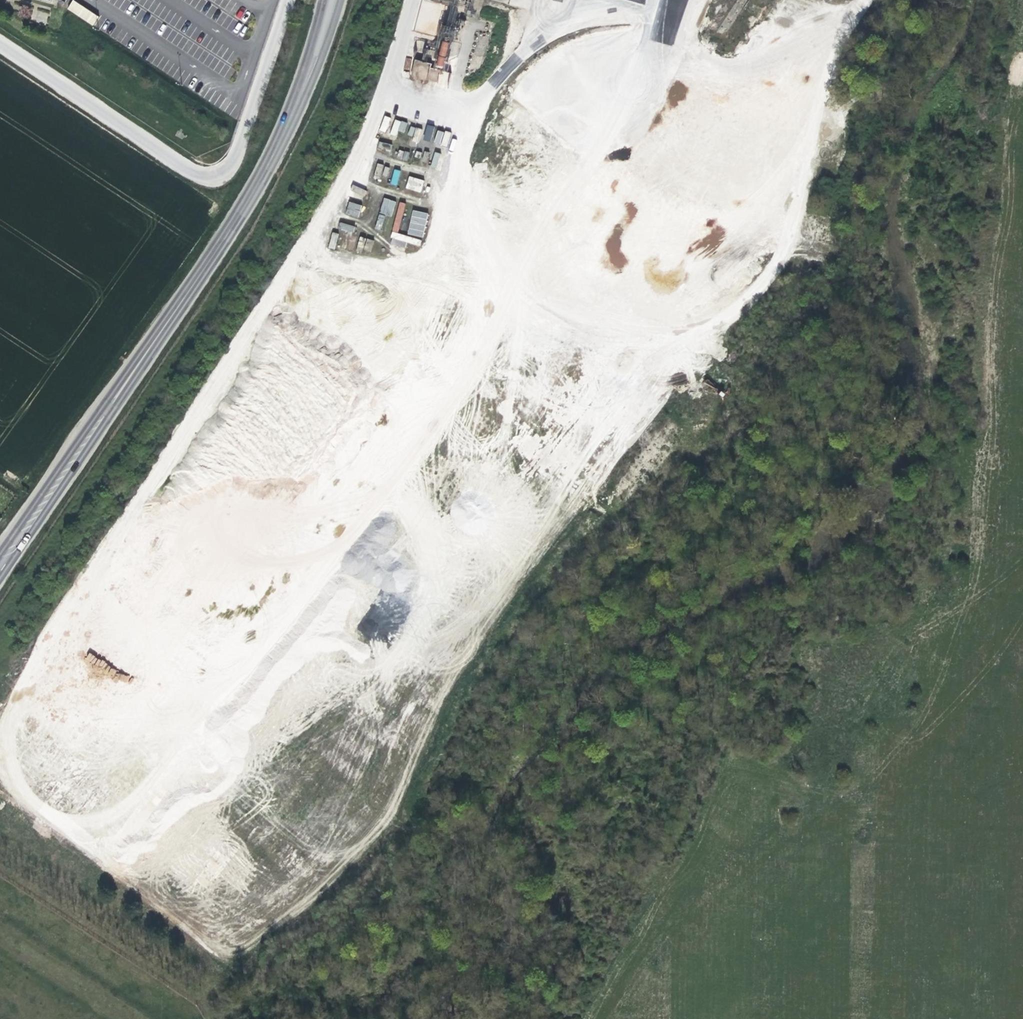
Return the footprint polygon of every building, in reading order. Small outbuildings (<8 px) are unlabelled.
[(93,26),(99,18),(73,0),(67,10),(93,26)] [(467,9),(469,0),(435,0),(467,9)] [(459,30),(445,27),(436,66),(450,69),(459,30)] [(393,169),(391,184),(397,185),(399,170),(393,169)] [(421,193),(424,180),(409,176),(405,188),(421,193)] [(391,216),(396,202),(384,198),(379,213),(391,216)] [(346,214),(359,217),(361,205),(349,202),(346,214)] [(411,211),(409,235),(424,236),(426,212),(411,211)]
